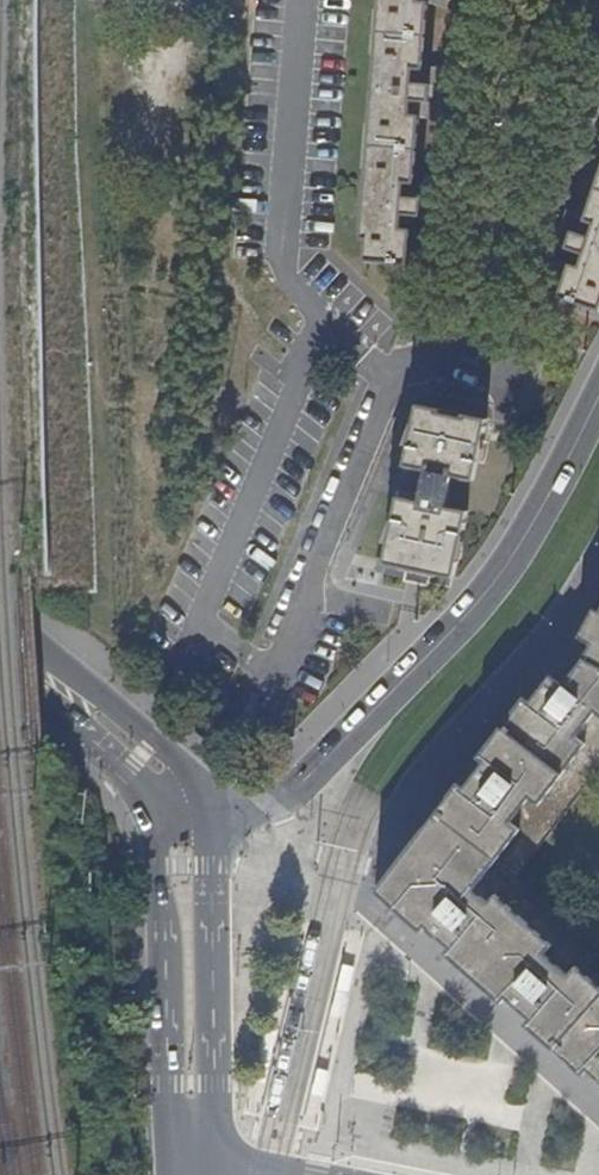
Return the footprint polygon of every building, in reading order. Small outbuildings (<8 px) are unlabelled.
[(359,239),(365,240),(364,262),(407,265),(409,231),(428,236),(430,217),(422,217),(423,200),(431,200),(433,181),(422,180),(422,183),(413,183),(418,117),(437,123),(438,104),(430,103),(432,87),(440,87),(441,67),(422,70),(427,6),(446,10),(447,0),(379,0),(359,239)] [(439,93),(440,87),(432,87),(430,103),(438,104),(439,93)] [(591,136),(585,155),(598,155),(598,138),(591,136)] [(585,222),(577,220),(578,216),(567,213),(562,230),(570,233),(565,249),(555,245),(550,263),(566,268),(555,299),(598,313),(598,179),(585,222)] [(422,217),(430,217),(430,209),(431,201),(431,200),(423,200),(422,217)] [(557,238),(555,245),(565,249),(570,233),(562,230),(557,238)] [(405,568),(430,573),(451,577),(466,512),(444,508),(451,475),(474,480),(487,419),(464,414),(464,418),(440,413),(440,408),(417,403),(405,465),(426,470),(419,502),(396,498),(384,563),(405,568)] [(429,579),(430,573),(405,568),(404,574),(403,581),(414,584),(427,586),(429,579)] [(585,640),(589,634),(598,617),(598,612),(595,608),(580,637),(585,640)] [(594,1073),(598,1078),(598,949),(598,948),(521,876),(593,779),(598,770),(598,617),(589,634),(585,640),(594,644),(585,660),(566,682),(565,686),(559,681),(540,710),(536,706),(495,765),(450,825),(384,896),(426,933),(431,927),(454,948),(449,954),(506,1004),(512,1000),(536,1020),(531,1026),(584,1073),(589,1067),(594,1073)] [(464,783),(381,894),(384,896),(450,825),(495,765),(536,706),(528,700),(483,758),(489,764),(471,788),(464,783)]
